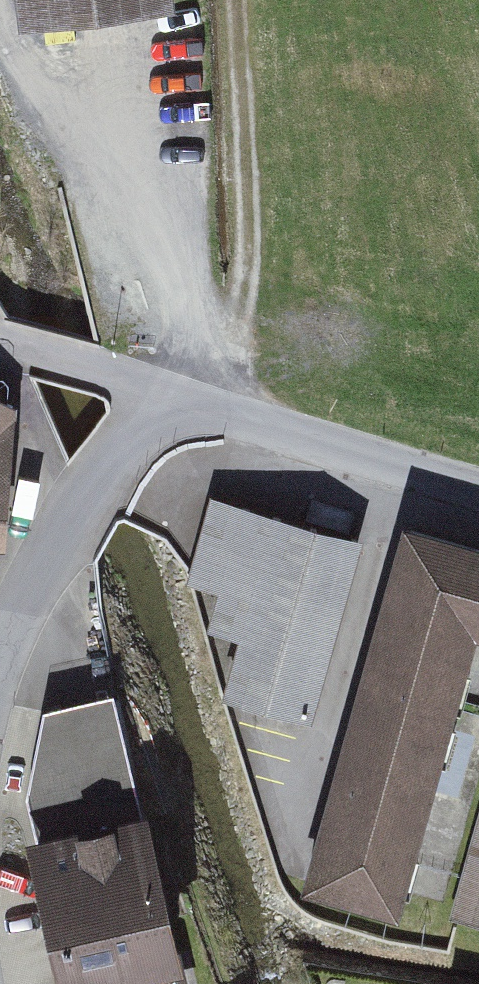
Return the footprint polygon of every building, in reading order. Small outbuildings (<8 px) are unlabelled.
[(30,26),(183,9),(182,0),(27,0),(30,26)] [(9,567),(29,394),(0,390),(0,575),(9,567)] [(372,544),(218,500),(192,590),(225,599),(214,638),(249,648),(233,704),(319,728),(372,544)] [(412,525),(311,875),(410,903),(478,662),(478,544),(412,525)] [(124,704),(55,718),(34,825),(149,799),(124,704)] [(40,839),(77,983),(204,983),(159,809),(40,839)] [(451,923),(478,931),(478,825),(451,923)]
